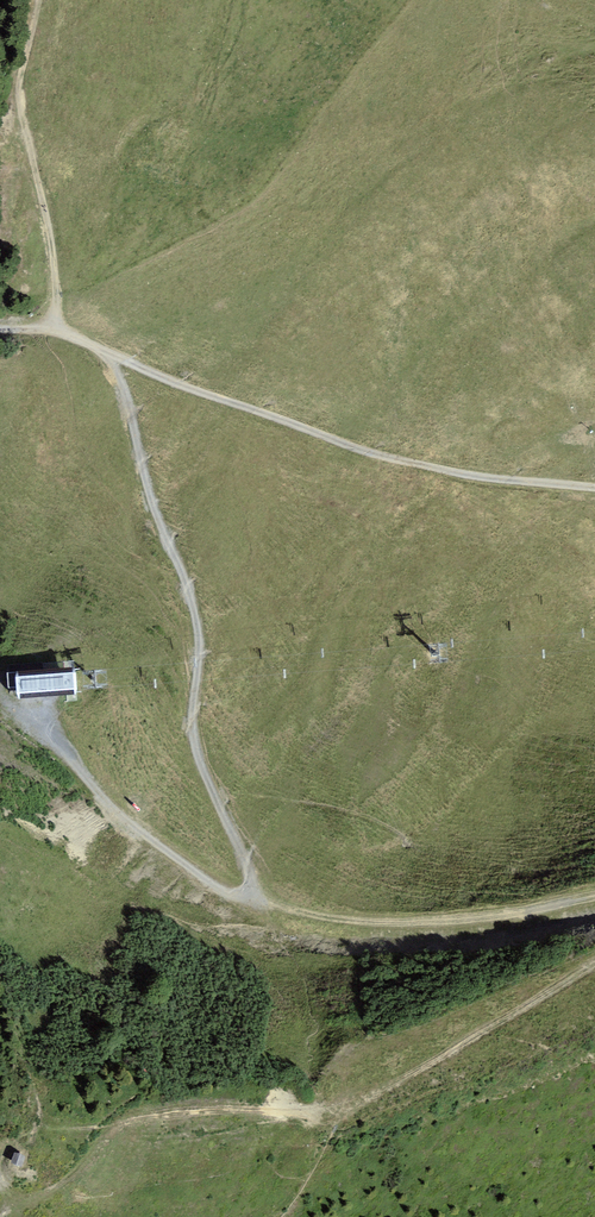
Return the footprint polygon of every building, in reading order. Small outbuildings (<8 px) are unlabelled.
[(72,690),(70,670),(41,673),(41,664),(8,666),(10,687),(18,686),(19,695),(72,690)] [(10,1162),(15,1149),(3,1145),(0,1152),(0,1158),(10,1162)]
